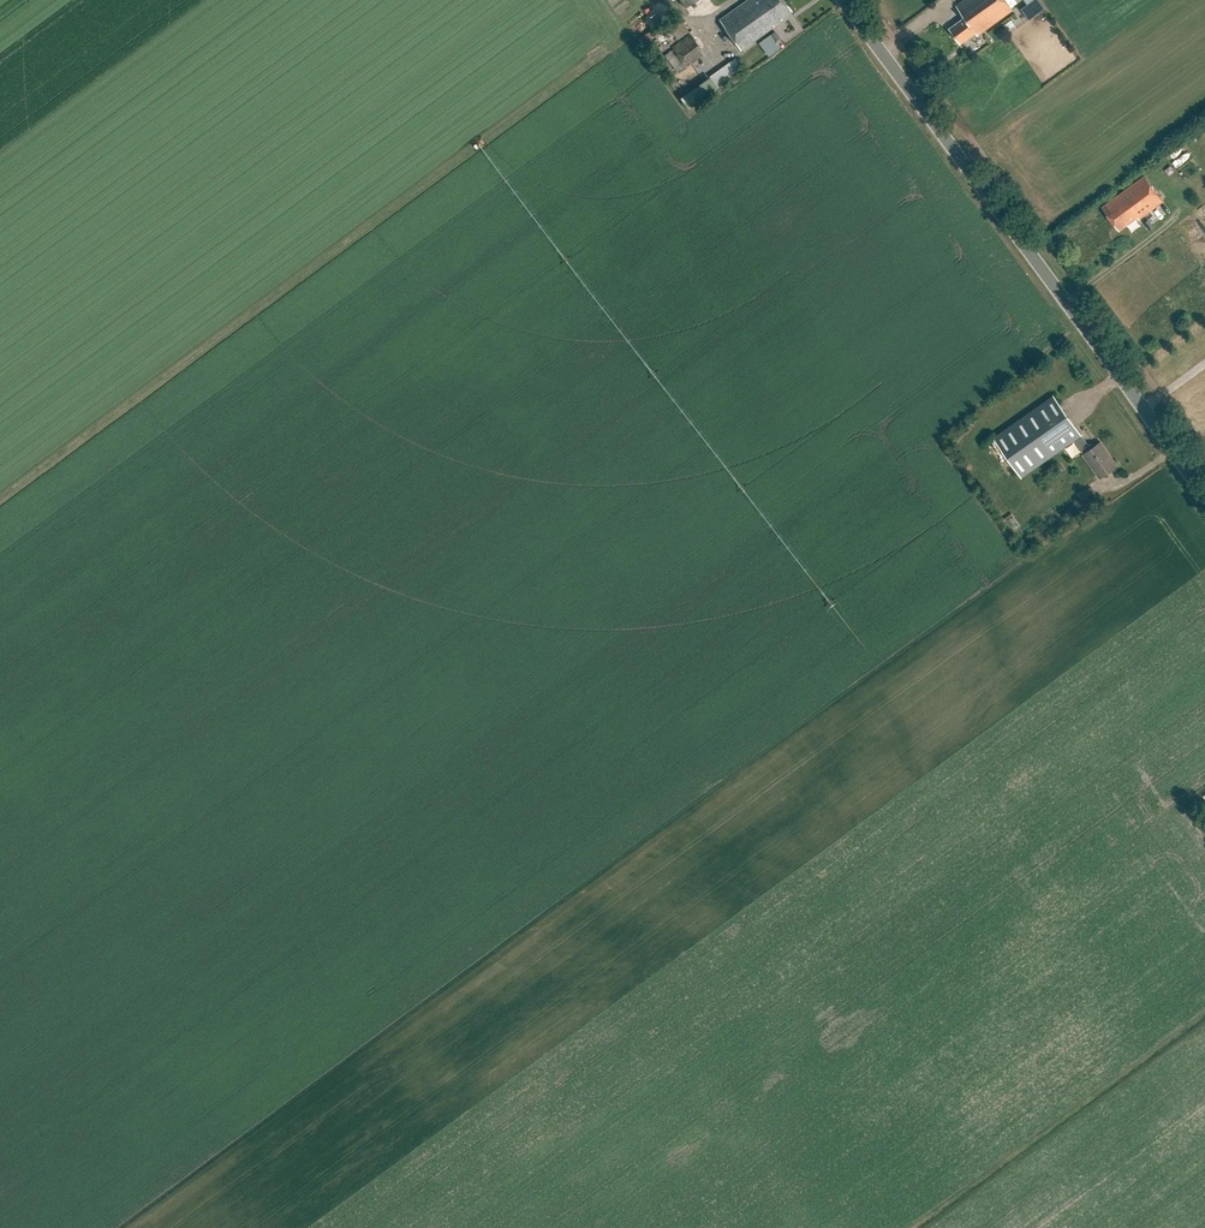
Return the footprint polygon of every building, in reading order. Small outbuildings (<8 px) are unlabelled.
[(685,8),(697,0),(680,0),(685,8)] [(741,50),(774,27),(773,25),(781,19),(781,18),(791,11),(783,0),(748,0),(720,20),(741,50)] [(949,28),(960,43),(975,32),(977,35),(1012,9),(1006,0),(964,0),(956,6),(965,17),(949,28)] [(643,43),(654,35),(651,30),(640,38),(643,43)] [(781,38),(776,30),(769,35),(774,42),(781,38)] [(705,54),(689,34),(671,48),(673,50),(665,55),(679,74),(687,68),(705,54)] [(734,76),(743,70),(734,58),(725,65),(734,76)] [(1164,201),(1144,175),(1102,207),(1120,230),(1138,217),(1139,219),(1164,201)] [(1149,219),(1145,223),(1149,229),(1154,226),(1149,219)] [(1118,464),(1101,441),(1091,448),(1055,395),(993,437),(1021,478),(1075,441),(1099,477),(1118,464)] [(1091,487),(1079,496),(1085,504),(1098,495),(1091,487)]
